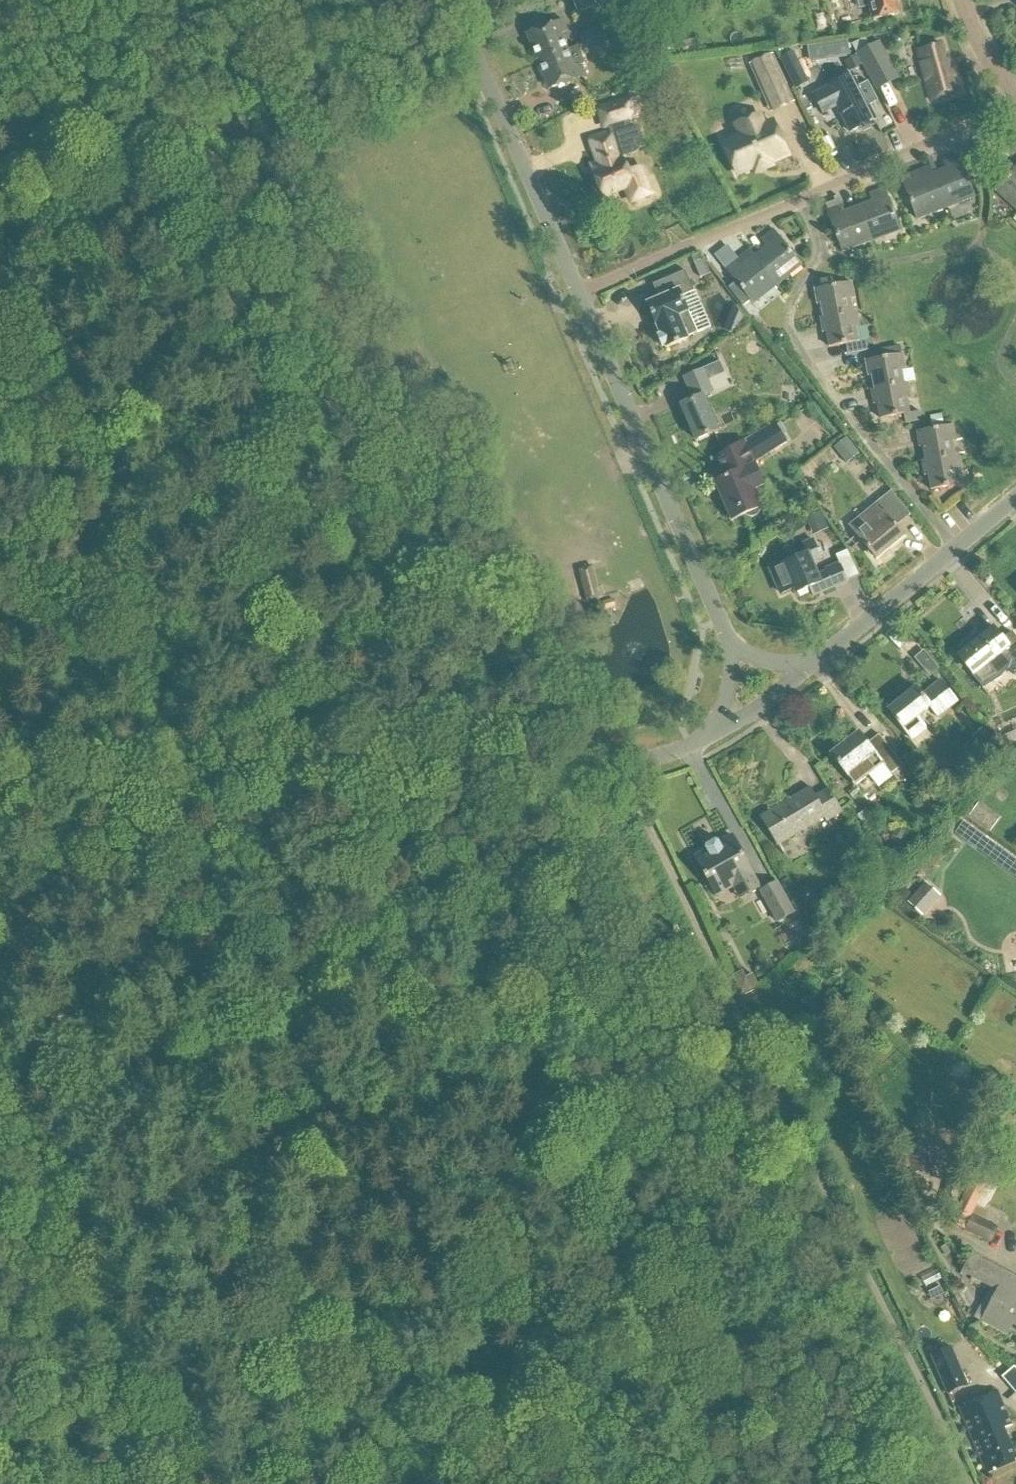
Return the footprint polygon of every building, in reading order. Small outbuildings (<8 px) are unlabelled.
[(861,9),(870,6),(873,19),(899,13),(895,0),(859,0),(861,9)] [(563,20),(528,35),(539,62),(569,51),(562,34),(568,31),(563,20)] [(639,26),(627,31),(634,45),(645,40),(639,26)] [(580,36),(584,45),(602,38),(599,28),(580,36)] [(894,36),(892,42),(894,48),(898,50),(905,47),(907,42),(905,36),(900,34),(894,36)] [(602,38),(584,45),(587,54),(606,47),(602,38)] [(880,42),(857,54),(869,76),(892,63),(880,42)] [(823,43),(807,46),(810,62),(826,60),(823,43)] [(949,72),(942,46),(919,52),(932,101),(962,93),(956,71),(949,72)] [(569,51),(539,62),(550,90),(586,76),(582,65),(585,64),(578,47),(569,51)] [(780,59),(795,91),(809,84),(794,52),(780,59)] [(773,54),(750,65),(772,113),(795,103),(773,54)] [(814,95),(824,114),(838,107),(851,133),(877,120),(853,75),(814,95)] [(605,199),(627,191),(633,206),(654,198),(643,170),(630,175),(624,160),(636,155),(636,154),(638,153),(639,152),(640,151),(641,149),(641,148),(642,147),(642,145),(642,143),(638,129),(633,130),(630,121),(638,119),(634,101),(600,111),(605,128),(609,127),(611,134),(591,140),(597,163),(592,165),(598,183),(595,186),(595,190),(596,193),(600,196),(604,195),(605,199)] [(736,135),(721,142),(738,179),(753,172),(755,178),(776,169),(774,163),(790,156),(774,120),(766,123),(762,113),(732,126),(736,135)] [(937,173),(933,175),(947,210),(976,198),(959,157),(945,162),(947,169),(937,173)] [(931,158),(927,159),(928,162),(931,168),(933,175),(937,173),(932,160),(931,158)] [(933,175),(931,168),(902,179),(919,221),(947,210),(933,175)] [(1015,210),(1015,171),(996,193),(1015,210)] [(873,202),(859,208),(872,243),(901,232),(885,190),(870,195),(873,202)] [(832,203),(826,205),(827,206),(828,210),(842,205),(840,200),(839,197),(835,198),(834,199),(835,202),(832,203)] [(872,243),(859,208),(845,213),(842,207),(828,212),(844,253),(872,243)] [(767,246),(755,256),(778,286),(802,267),(775,231),(763,241),(767,246)] [(755,304),(778,286),(755,256),(751,251),(740,260),(728,270),(738,283),(729,289),(744,308),(752,301),(755,304)] [(689,340),(688,337),(697,333),(682,297),(694,292),(685,271),(650,286),(655,299),(656,298),(657,300),(648,303),(661,335),(658,337),(663,349),(667,347),(668,349),(689,340)] [(821,299),(824,319),(853,314),(853,313),(858,312),(854,313),(851,299),(855,298),(852,283),(816,290),(817,299),(821,299)] [(853,314),(824,319),(821,319),(823,328),(826,327),(830,348),(856,343),(858,354),(869,352),(867,341),(860,343),(857,328),(860,327),(858,312),(853,313),(853,314)] [(872,370),(876,390),(905,385),(902,371),(906,370),(903,355),(896,357),(895,349),(881,351),(882,359),(867,362),(869,371),(872,370)] [(722,365),(705,372),(686,380),(695,401),(682,406),(697,441),(719,431),(704,396),(713,392),(709,381),(726,373),(722,365)] [(905,385),(876,390),(876,391),(873,392),(874,399),(877,399),(881,420),(911,415),(908,400),(912,399),(909,384),(905,385)] [(761,473),(757,464),(789,444),(775,422),(746,441),(723,455),(732,475),(716,483),(721,495),(733,521),(747,514),(748,515),(749,516),(750,516),(751,516),(752,516),(753,516),(754,516),(754,515),(755,515),(755,514),(756,513),(756,512),(756,511),(756,510),(755,510),(753,504),(747,493),(757,488),(752,477),(761,473)] [(923,442),(927,462),(955,456),(956,455),(953,442),(957,441),(954,426),(918,433),(920,442),(923,442)] [(846,440),(835,448),(848,466),(860,457),(846,440)] [(955,456),(927,462),(924,463),(925,471),(929,470),(933,491),(961,486),(958,471),(962,470),(960,456),(956,456),(956,455),(955,456)] [(850,526),(878,560),(906,537),(898,527),(912,515),(892,492),(850,526)] [(807,518),(814,536),(828,530),(821,513),(807,518)] [(782,595),(795,589),(797,594),(811,588),(815,597),(849,583),(840,563),(818,573),(814,564),(823,561),(815,540),(805,544),(810,554),(772,570),(782,595)] [(579,569),(579,570),(587,602),(588,603),(589,603),(602,600),(602,599),(594,566),(593,565),(579,569)] [(975,676),(985,688),(1001,679),(1010,668),(1015,676),(1015,636),(1013,632),(1003,640),(990,624),(978,634),(981,639),(960,657),(975,676)] [(940,669),(936,665),(927,673),(930,677),(940,669)] [(958,703),(941,681),(923,696),(918,689),(890,711),(914,740),(928,730),(918,718),(931,707),(940,718),(958,703)] [(984,731),(974,739),(985,751),(995,742),(984,731)] [(869,744),(860,733),(832,755),(855,785),(883,763),(892,774),(903,765),(880,735),(869,744)] [(816,798),(811,789),(762,818),(779,846),(826,817),(828,821),(842,813),(829,790),(816,798)] [(969,817),(990,833),(1001,819),(979,803),(969,817)] [(760,887),(732,836),(720,842),(719,840),(717,839),(707,845),(706,847),(707,849),(695,856),(717,895),(734,886),(741,898),(760,887)] [(778,884),(762,893),(779,925),(796,916),(778,884)] [(940,896),(927,885),(909,904),(922,916),(940,896)] [(738,974),(733,976),(742,996),(747,994),(760,988),(753,975),(746,978),(743,972),(738,974)] [(948,1053),(940,1069),(950,1075),(959,1059),(948,1053)] [(894,1135),(897,1147),(906,1145),(912,1174),(934,1169),(928,1141),(926,1141),(924,1129),(894,1135)] [(963,1198),(951,1223),(992,1242),(998,1228),(972,1216),(977,1205),(963,1198)] [(973,1253),(963,1272),(993,1288),(977,1318),(1009,1335),(1012,1330),(1015,1332),(1015,1279),(982,1261),(983,1258),(973,1253)] [(952,1350),(932,1358),(949,1396),(968,1388),(952,1350)] [(999,1393),(962,1409),(988,1473),(995,1470),(996,1472),(1015,1463),(1015,1456),(1005,1430),(1013,1427),(999,1393)]
